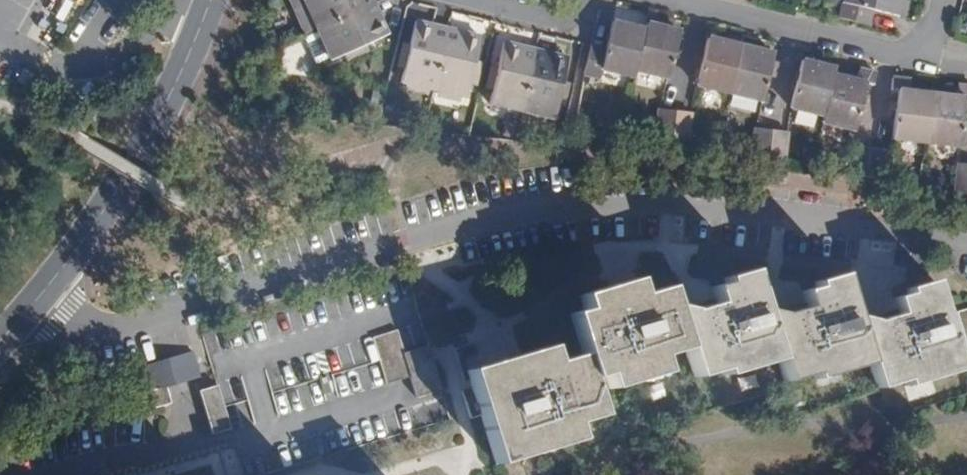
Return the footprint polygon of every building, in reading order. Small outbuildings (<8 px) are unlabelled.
[(318,28),(372,4),(370,0),(306,0),(307,1),(316,22),(318,28)] [(868,24),(871,10),(896,16),(900,0),(844,0),(839,18),(868,24)] [(896,16),(902,18),(907,0),(904,0),(900,0),(896,16)] [(310,25),(316,22),(307,1),(301,3),(310,25)] [(318,28),(320,31),(330,53),(332,57),(344,51),(366,41),(388,31),(380,14),(377,15),(372,4),(318,28)] [(427,88),(432,89),(446,32),(432,29),(432,26),(415,21),(409,46),(404,69),(401,81),(407,83),(427,88)] [(606,50),(590,45),(583,74),(599,77),(601,69),(633,77),(634,70),(644,30),(613,22),(606,50)] [(646,24),(644,30),(634,70),(667,78),(679,31),(646,24)] [(330,53),(320,31),(314,33),(325,56),(330,53)] [(446,32),(432,89),(436,90),(459,96),(464,97),(467,84),(473,61),(479,37),(461,32),(461,36),(446,32)] [(740,45),(707,37),(695,87),(728,93),(740,45)] [(366,41),(344,51),(347,57),(368,47),(366,41)] [(520,111),(534,53),(518,49),(520,46),(502,42),(496,67),(490,90),(487,102),(520,111)] [(404,69),(409,46),(402,44),(396,67),(404,69)] [(773,53),(740,45),(728,93),(734,95),(757,100),(761,102),(767,75),(771,61),(773,53)] [(547,56),(534,53),(520,111),(551,119),(554,105),(560,82),(566,58),(548,53),(547,56)] [(478,63),(473,61),(467,84),(473,86),(478,63)] [(777,63),(771,61),(767,75),(773,77),(777,63)] [(834,70),(801,61),(790,107),(823,116),(832,75),(834,70)] [(490,90),(496,67),(490,66),(484,88),(490,90)] [(24,69),(16,82),(27,88),(34,75),(24,69)] [(821,121),(854,129),(865,83),(873,85),(875,74),(858,70),(855,81),(832,75),(823,116),(821,121)] [(926,144),(931,95),(907,92),(908,80),(892,79),(891,89),(898,90),(892,140),(926,144)] [(567,83),(560,82),(554,105),(561,106),(567,83)] [(425,94),(427,88),(407,83),(405,88),(425,94)] [(956,86),(954,98),(931,95),(926,144),(959,148),(965,98),(966,99),(966,87),(956,86)] [(457,102),(459,96),(436,90),(435,97),(457,102)] [(757,100),(734,95),(731,106),(755,112),(757,100)] [(660,109),(657,138),(671,139),(675,111),(660,109)] [(675,111),(671,139),(686,141),(689,112),(675,111)] [(755,128),(751,156),(767,158),(770,129),(755,128)] [(767,158),(780,160),(784,131),(770,129),(767,158)] [(849,175),(865,177),(868,147),(853,146),(849,175)] [(865,177),(881,179),(883,149),(868,147),(865,177)] [(954,193),(966,195),(966,165),(957,164),(954,193)] [(692,310),(672,305),(684,348),(693,377),(721,369),(723,375),(777,359),(763,310),(751,269),(723,278),(725,282),(711,287),(716,302),(703,306),(692,310)] [(782,314),(763,310),(777,359),(784,382),(812,374),(813,379),(867,363),(853,315),(842,273),(814,281),(815,286),(802,291),(807,307),(792,311),(782,314)] [(569,313),(582,354),(589,378),(603,374),(608,388),(635,380),(662,372),(657,356),(684,348),(672,305),(667,286),(639,294),(635,279),(602,288),(580,295),(584,309),(569,313)] [(874,320),(853,315),(867,363),(875,388),(904,380),(905,386),(959,369),(934,280),(905,288),(907,293),(893,297),(898,313),(884,317),(874,320)] [(956,310),(966,347),(966,307),(956,310)] [(396,331),(372,338),(386,385),(411,378),(416,398),(441,391),(433,362),(440,359),(433,333),(425,335),(428,348),(403,355),(396,331)] [(589,378),(582,354),(555,362),(550,345),(500,361),(468,371),(496,464),(550,448),(578,439),(574,423),(600,415),(589,378)] [(166,385),(148,390),(153,407),(171,403),(166,385)] [(218,385),(199,390),(212,434),(230,428),(218,385)]
